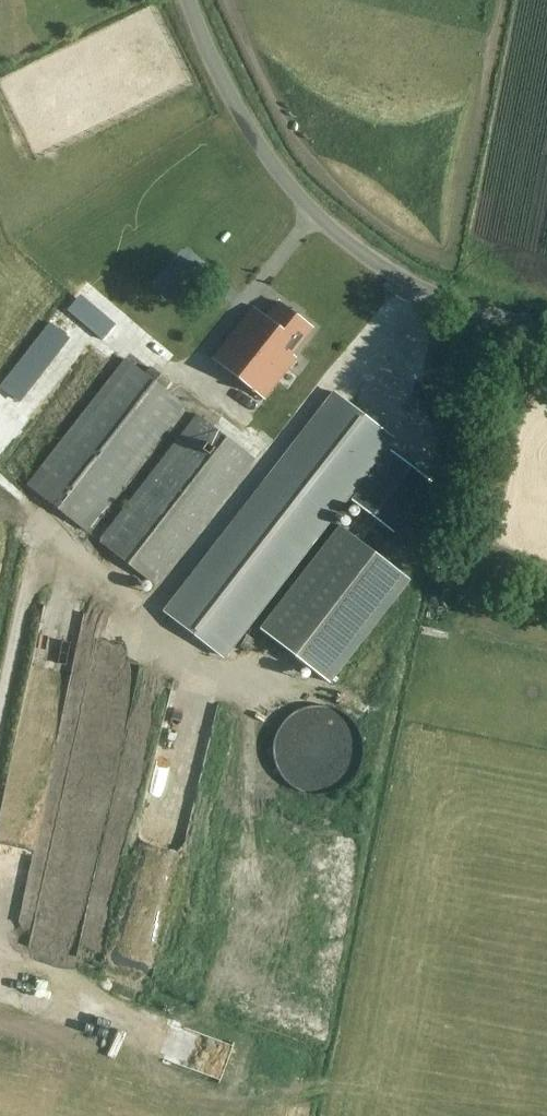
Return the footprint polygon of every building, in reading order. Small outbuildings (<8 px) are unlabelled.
[(310,330),(279,305),(267,320),(252,308),(210,361),(261,403),(295,360),(289,356),(310,330)] [(146,376),(123,358),(25,484),(86,532),(184,406),(165,391),(171,383),(152,368),(146,376)] [(224,659),(395,441),(335,394),(164,612),(224,659)] [(155,587),(254,460),(197,415),(98,542),(155,587)] [(392,453),(355,501),(397,534),(435,486),(392,453)] [(334,686),(413,583),(343,529),(264,632),(334,686)] [(98,751),(112,754),(120,725),(106,721),(98,751)] [(349,785),(350,739),(324,738),(324,752),(293,751),(293,758),(275,758),(274,783),(349,785)]
